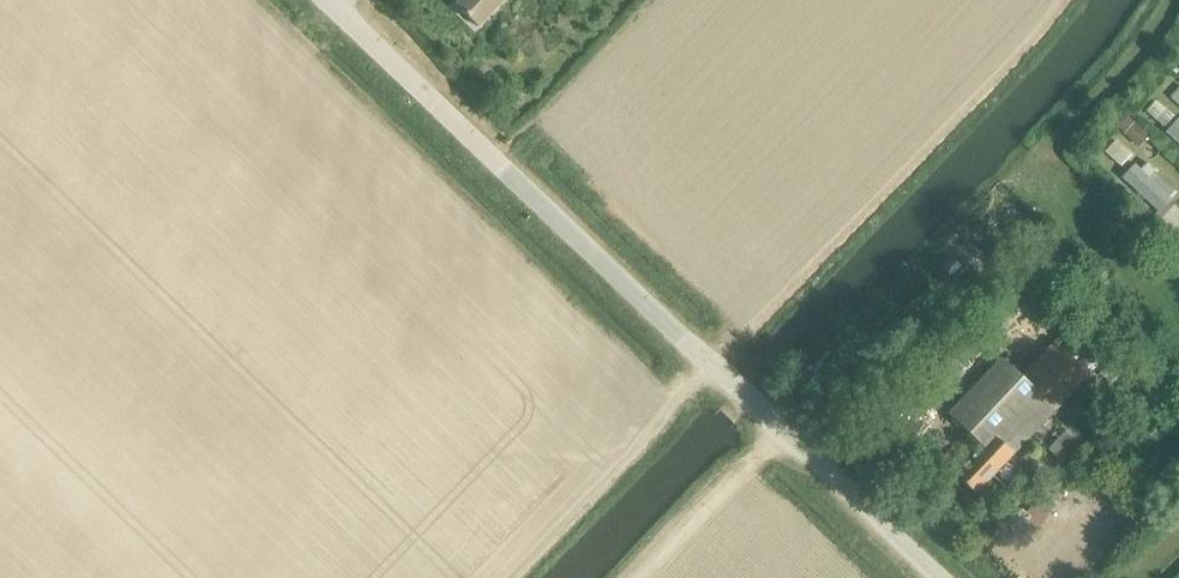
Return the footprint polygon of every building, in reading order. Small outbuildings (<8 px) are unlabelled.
[(457,6),(478,27),(504,0),(462,0),(457,6)] [(1170,96),(1178,106),(1178,87),(1170,96)] [(1128,122),(1119,133),(1136,149),(1146,138),(1128,122)] [(1171,201),(1139,172),(1128,184),(1160,213),(1171,201)] [(1055,281),(1039,296),(1049,307),(1065,291),(1055,281)] [(1065,301),(1054,312),(1062,320),(1073,310),(1065,301)] [(1075,338),(1065,349),(1078,362),(1089,351),(1096,343),(1083,330),(1075,338)] [(955,476),(975,494),(1088,374),(1054,342),(1020,378),(1001,360),(949,415),(983,447),(955,476)] [(1106,367),(1100,374),(1111,383),(1123,368),(1112,360),(1106,367)] [(1048,448),(1066,469),(1092,446),(1073,425),(1048,448)] [(1020,511),(1003,531),(1011,538),(1021,527),(1031,536),(1054,509),(1041,498),(1026,516),(1020,511)]
